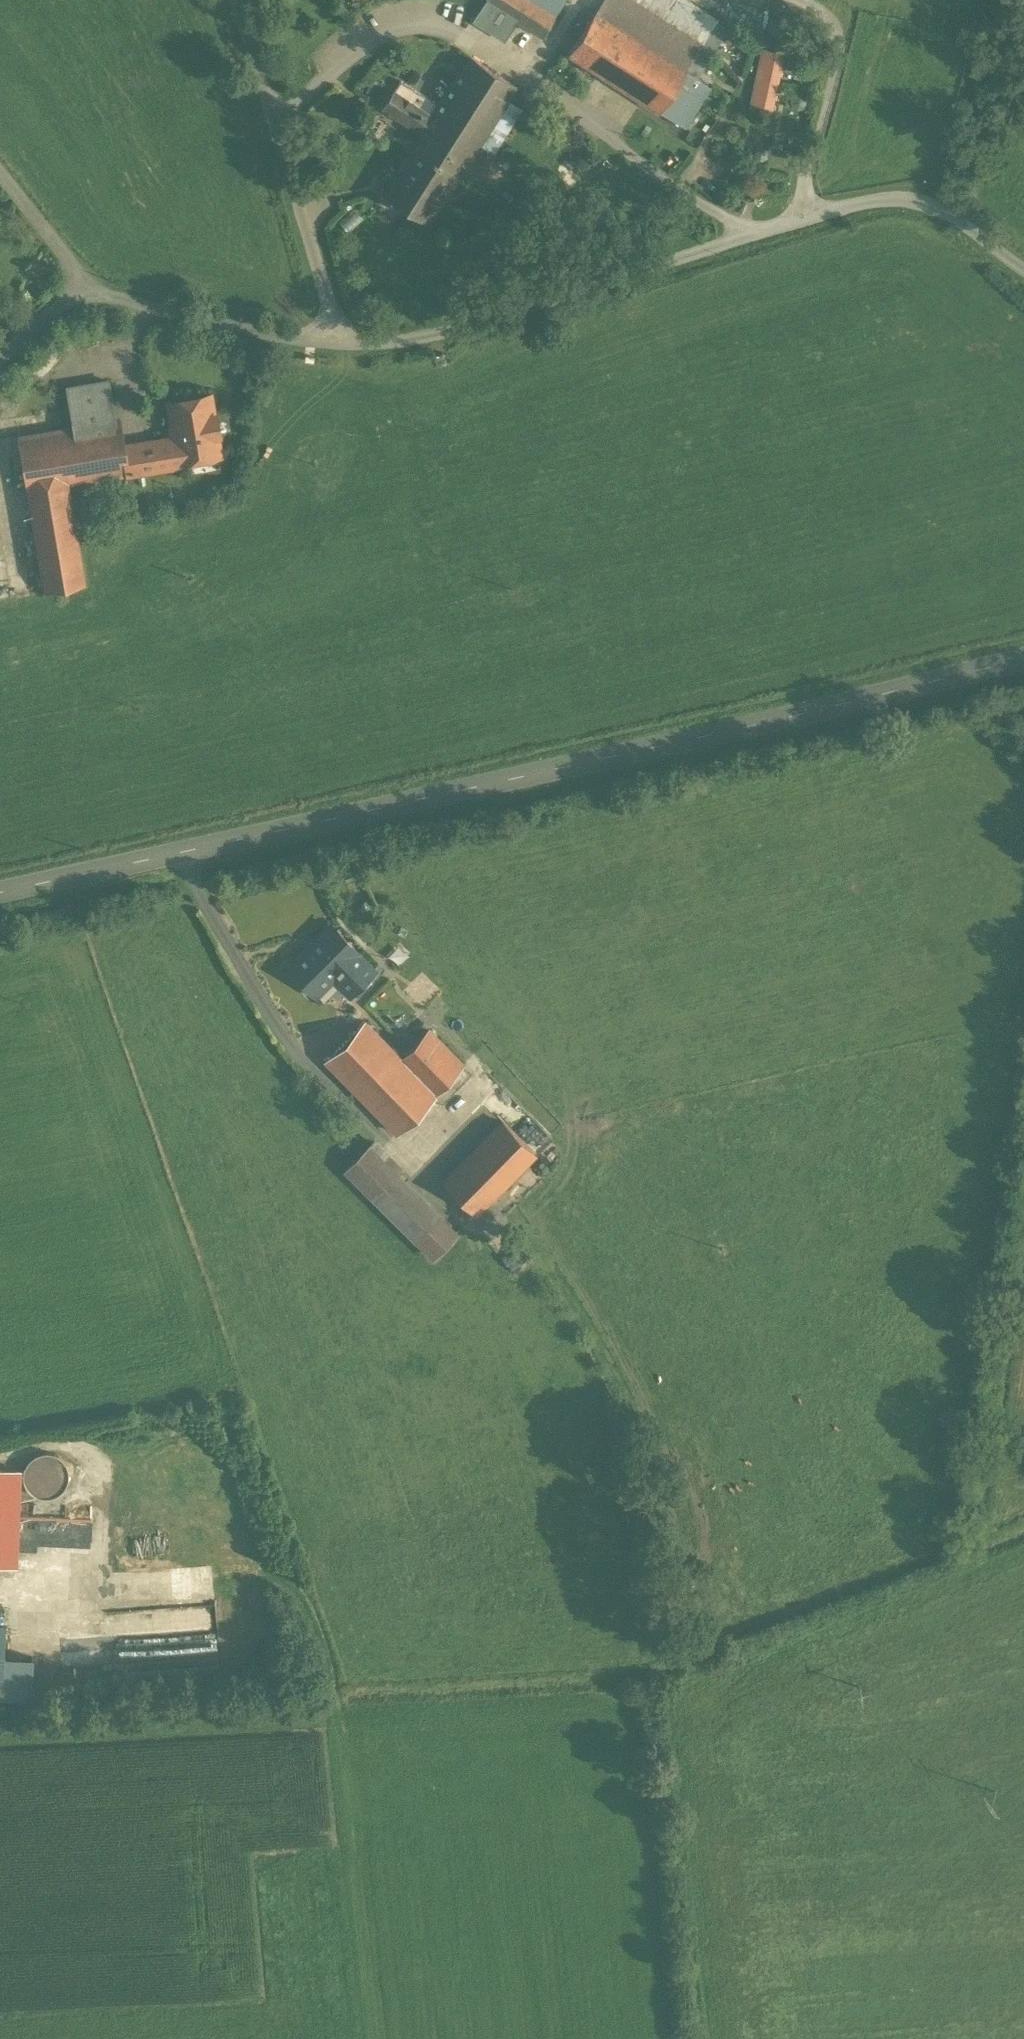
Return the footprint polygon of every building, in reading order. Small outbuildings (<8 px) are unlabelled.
[(486,0),(483,0),(477,10),(508,29),(515,19),(486,0)] [(531,0),(486,0),(515,19),(541,35),(554,14),(553,13),(552,14),(531,0)] [(683,69),(593,11),(567,51),(683,126),(709,85),(695,76),(683,69)] [(714,20),(683,69),(695,76),(726,27),(714,20)] [(781,52),(761,48),(748,107),(768,111),(781,52)] [(468,55),(437,104),(398,79),(381,106),(383,107),(421,131),(382,191),(426,220),(477,139),(492,149),(519,105),(505,97),(513,83),(468,55)] [(105,379),(65,385),(65,386),(72,425),(112,418),(105,379)] [(208,393),(168,400),(174,436),(121,445),(126,472),(186,462),(185,458),(217,452),(214,433),(217,432),(214,413),(211,413),(208,393)] [(72,425),(56,428),(65,481),(85,478),(88,498),(117,493),(114,474),(126,472),(121,445),(116,418),(112,418),(72,425)] [(56,428),(17,434),(26,488),(43,588),(82,582),(65,481),(56,428)] [(333,921),(291,963),(317,989),(339,968),(358,949),(359,948),(333,921)] [(375,965),(358,949),(339,968),(355,985),(375,965)] [(399,1055),(363,1019),(324,1059),(395,1131),(461,1064),(426,1028),(399,1055)] [(502,1120),(443,1180),(473,1211),(533,1152),(502,1120)] [(399,1166),(373,1140),(344,1169),(370,1195),(393,1172),(399,1166)] [(437,1214),(393,1172),(370,1195),(413,1238),(437,1214)] [(51,1451),(47,1450),(43,1450),(39,1451),(36,1451),(34,1452),(31,1454),(28,1456),(26,1459),(24,1461),(22,1465),(21,1468),(21,1471),(21,1473),(21,1477),(22,1480),(23,1483),(24,1485),(26,1487),(28,1490),(31,1492),(34,1494),(37,1495),(40,1496),(44,1496),(49,1495),(52,1495),(55,1493),(58,1491),(60,1489),(62,1487),(64,1485),(65,1481),(66,1478),(67,1476),(67,1472),(66,1468),(65,1465),(63,1460),(60,1457),(58,1455),(55,1453),(51,1451)] [(86,1544),(88,1524),(65,1522),(62,1542),(86,1544)] [(55,1533),(14,1531),(13,1550),(54,1552),(55,1533)] [(54,1552),(13,1550),(11,1609),(52,1611),(54,1552)] [(195,1630),(196,1665),(210,1665),(209,1629),(195,1630)]
